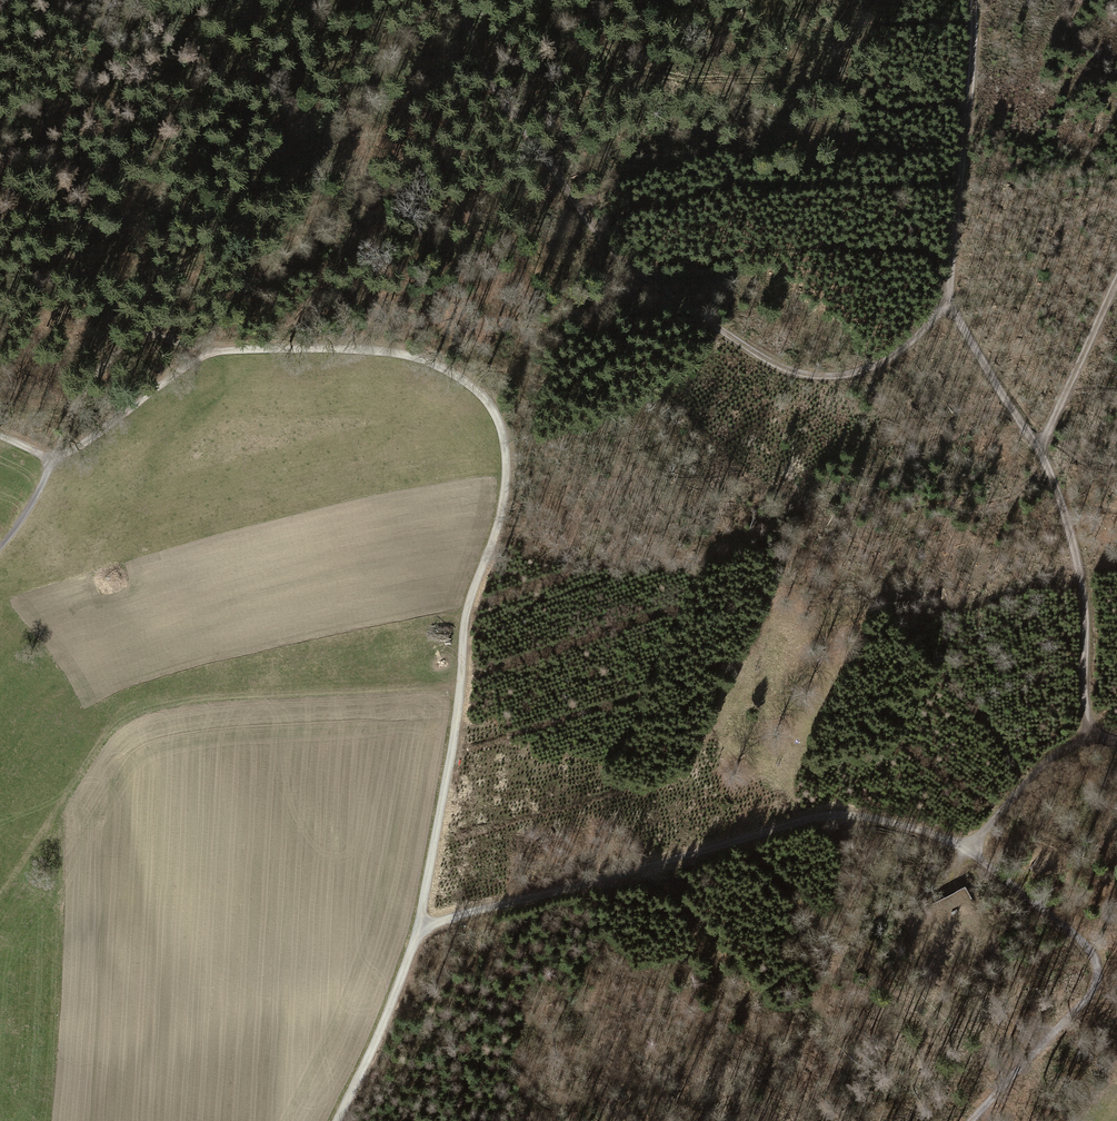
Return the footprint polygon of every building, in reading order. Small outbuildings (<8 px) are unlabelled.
[(1038,856),(1030,867),(1041,875),(1049,864),(1038,856)] [(965,887),(904,919),(937,980),(997,948),(965,887)]
